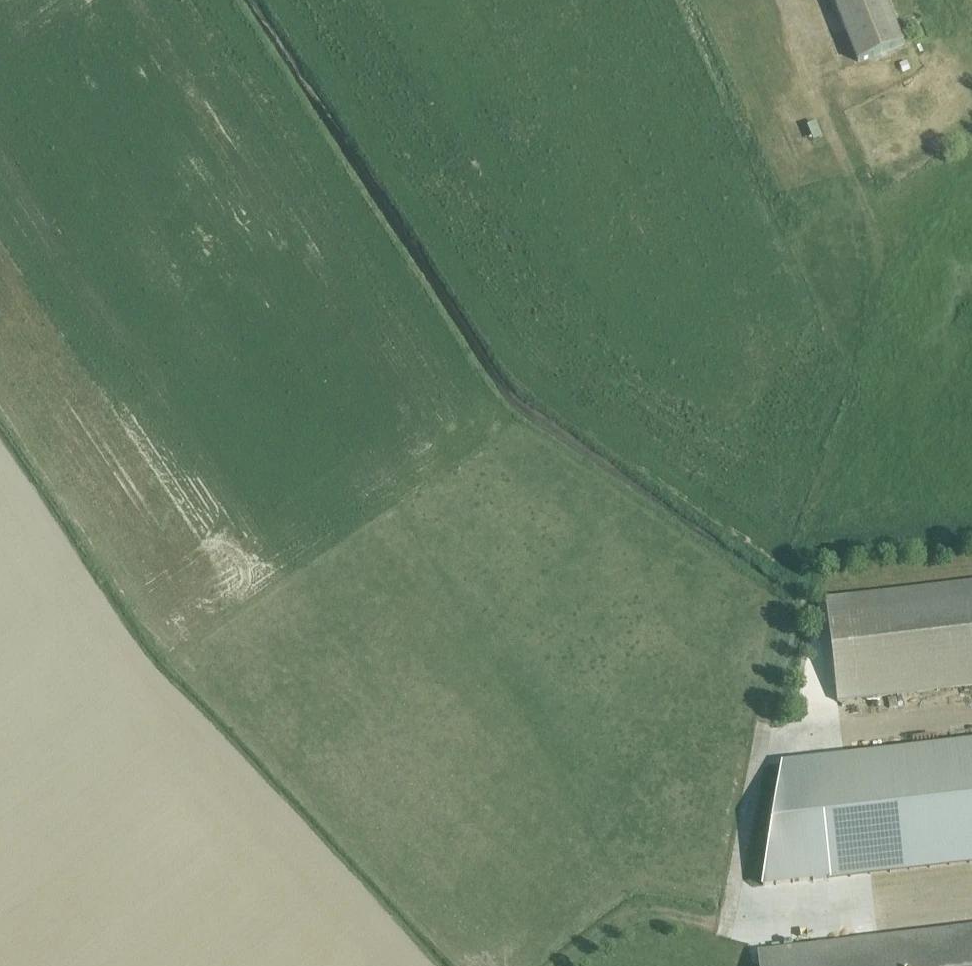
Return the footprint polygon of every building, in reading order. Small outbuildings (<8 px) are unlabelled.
[(858,63),(903,44),(885,0),(833,0),(858,63)] [(837,702),(971,687),(971,583),(825,600),(837,702)] [(815,761),(829,878),(971,861),(971,742),(815,761)] [(815,761),(782,764),(763,886),(829,878),(815,761)] [(758,953),(759,965),(971,965),(971,928),(758,953)]
